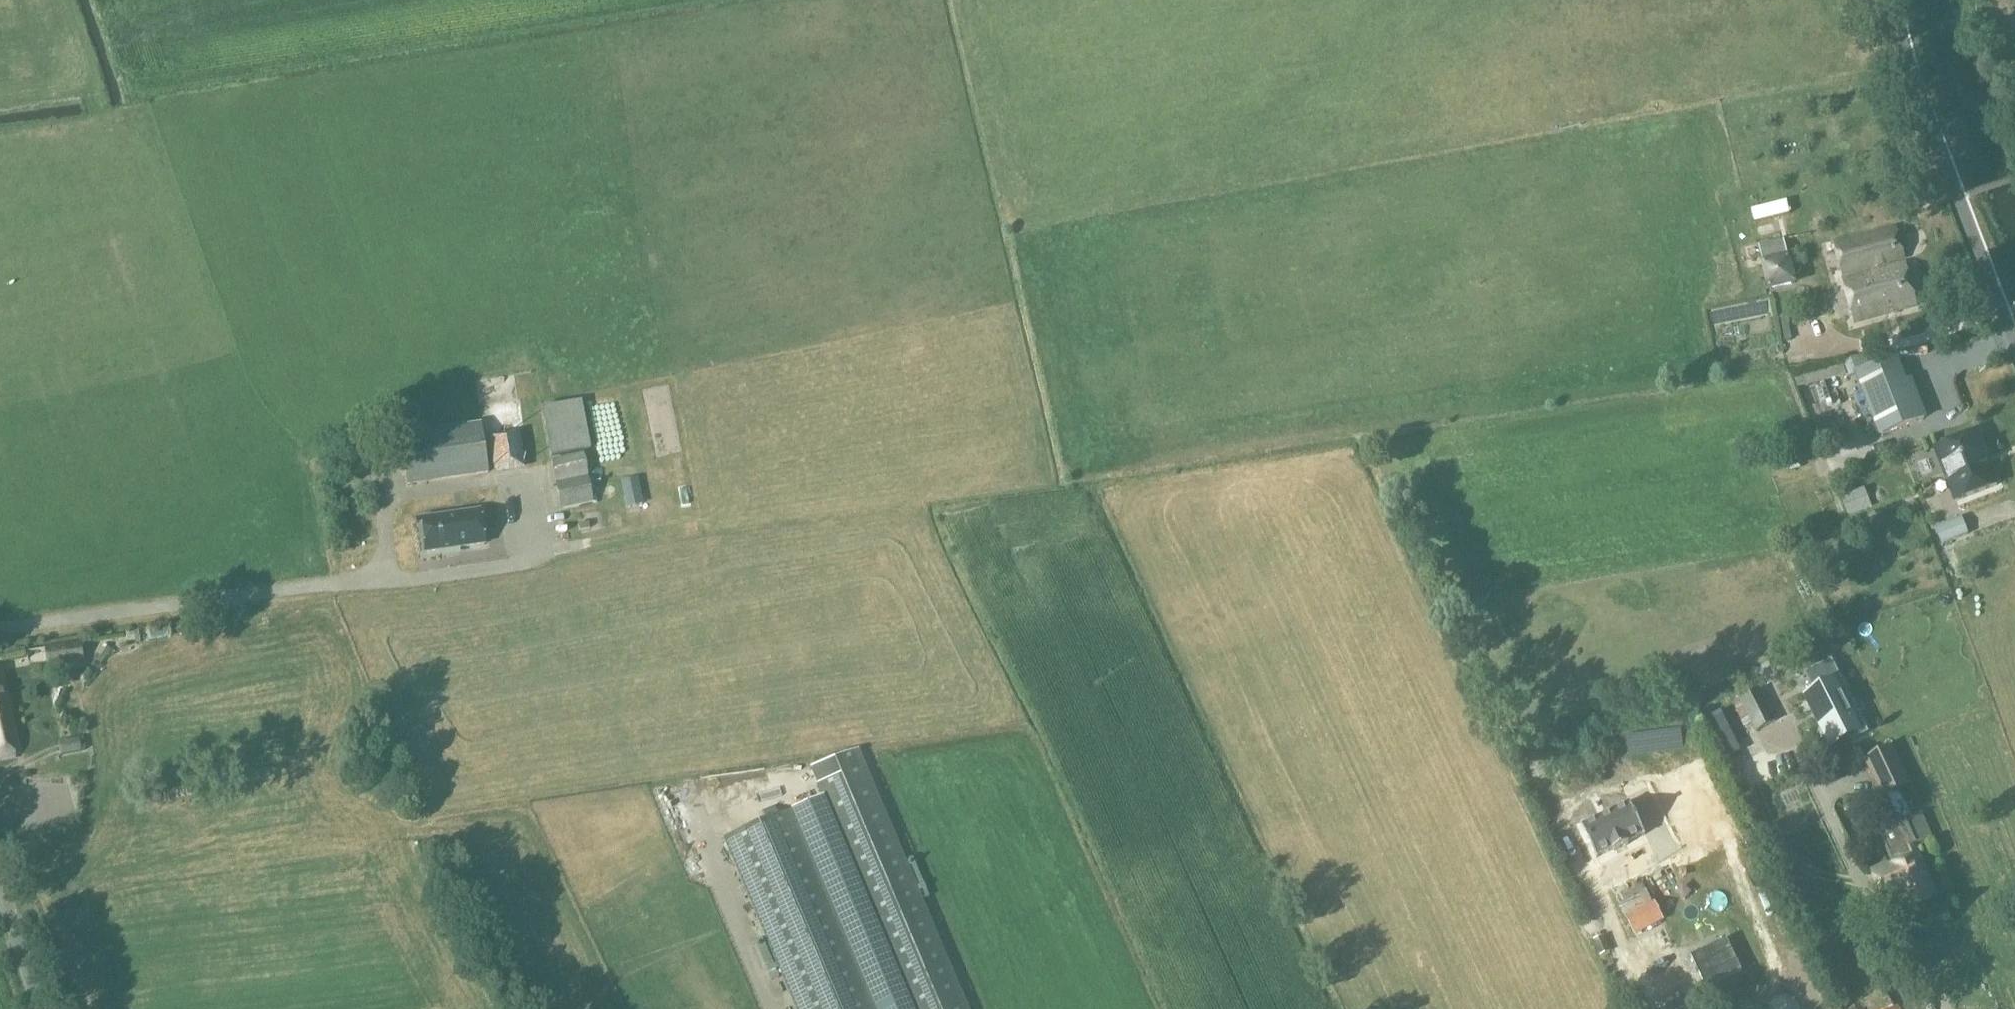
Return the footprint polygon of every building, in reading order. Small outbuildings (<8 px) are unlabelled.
[(1788,203),(1756,211),(1759,223),(1791,215),(1788,203)] [(1849,240),(1858,275),(1905,262),(1896,227),(1849,240)] [(1770,264),(1801,257),(1796,237),(1766,244),(1770,264)] [(1916,308),(1905,265),(1843,281),(1855,324),(1916,308)] [(1854,373),(1879,438),(1927,419),(1911,380),(1906,381),(1897,356),(1854,373)] [(1793,373),(1797,387),(1845,374),(1841,361),(1793,373)] [(625,470),(622,401),(594,402),(597,471),(625,470)] [(542,409),(551,457),(591,450),(582,402),(542,409)] [(399,437),(406,487),(489,475),(481,424),(399,437)] [(492,467),(519,464),(514,426),(487,430),(492,467)] [(1982,468),(1989,465),(1977,434),(1936,450),(1946,477),(1980,463),(1982,468)] [(552,461),(561,511),(594,504),(584,455),(552,461)] [(1911,461),(1914,471),(1933,465),(1930,455),(1911,461)] [(1997,487),(1989,465),(1982,468),(1980,463),(1946,477),(1956,502),(1997,487)] [(1919,480),(1931,516),(1954,509),(1943,473),(1919,480)] [(421,520),(425,554),(485,546),(480,512),(421,520)] [(1943,546),(1970,536),(1963,518),(1937,528),(1943,546)] [(48,668),(84,662),(81,643),(45,648),(48,668)] [(94,675),(103,664),(95,657),(86,668),(94,675)] [(1869,733),(1832,660),(1831,661),(1833,665),(1814,674),(1821,688),(1814,692),(1806,696),(1832,747),(1848,739),(1850,743),(1869,733)] [(1757,733),(1778,723),(1762,690),(1731,706),(1742,729),(1753,724),(1757,733)] [(14,759),(0,694),(0,762),(14,759)] [(1732,732),(1722,711),(1708,718),(1718,739),(1732,732)] [(63,755),(86,750),(84,737),(60,742),(63,755)] [(1888,797),(1902,827),(1884,834),(1895,863),(1873,871),(1884,899),(1901,893),(1906,909),(1936,896),(1919,854),(1910,858),(1906,847),(1930,837),(1921,816),(1913,819),(1899,792),(1912,785),(1894,746),(1865,760),(1884,799),(1888,797)] [(858,751),(809,771),(911,1008),(966,1008),(858,751)] [(1665,774),(1700,846),(1736,829),(1702,757),(1665,774)] [(616,814),(617,801),(600,800),(599,813),(616,814)] [(1632,806),(1584,829),(1598,860),(1615,851),(1616,853),(1631,846),(1630,845),(1647,836),(1632,806)] [(793,811),(723,841),(794,1008),(877,1008),(793,811)] [(1636,936),(1665,921),(1655,901),(1651,903),(1640,881),(1618,892),(1624,904),(1621,906),(1636,936)] [(1885,991),(1864,1002),(1865,1003),(1856,1008),(1895,1008),(1885,991)]
